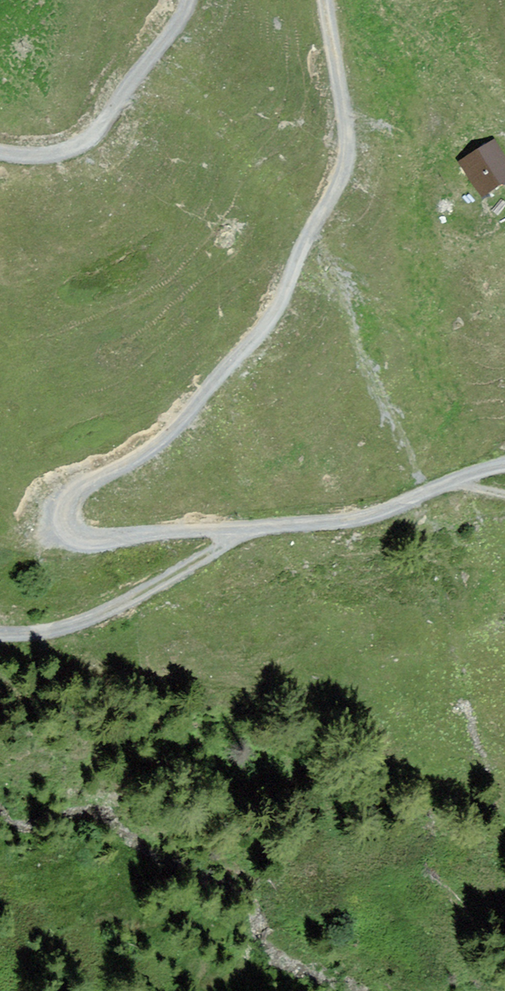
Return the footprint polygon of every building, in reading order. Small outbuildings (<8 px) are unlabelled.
[(493,139),(457,163),(483,201),(504,186),(504,156),(493,139)]
